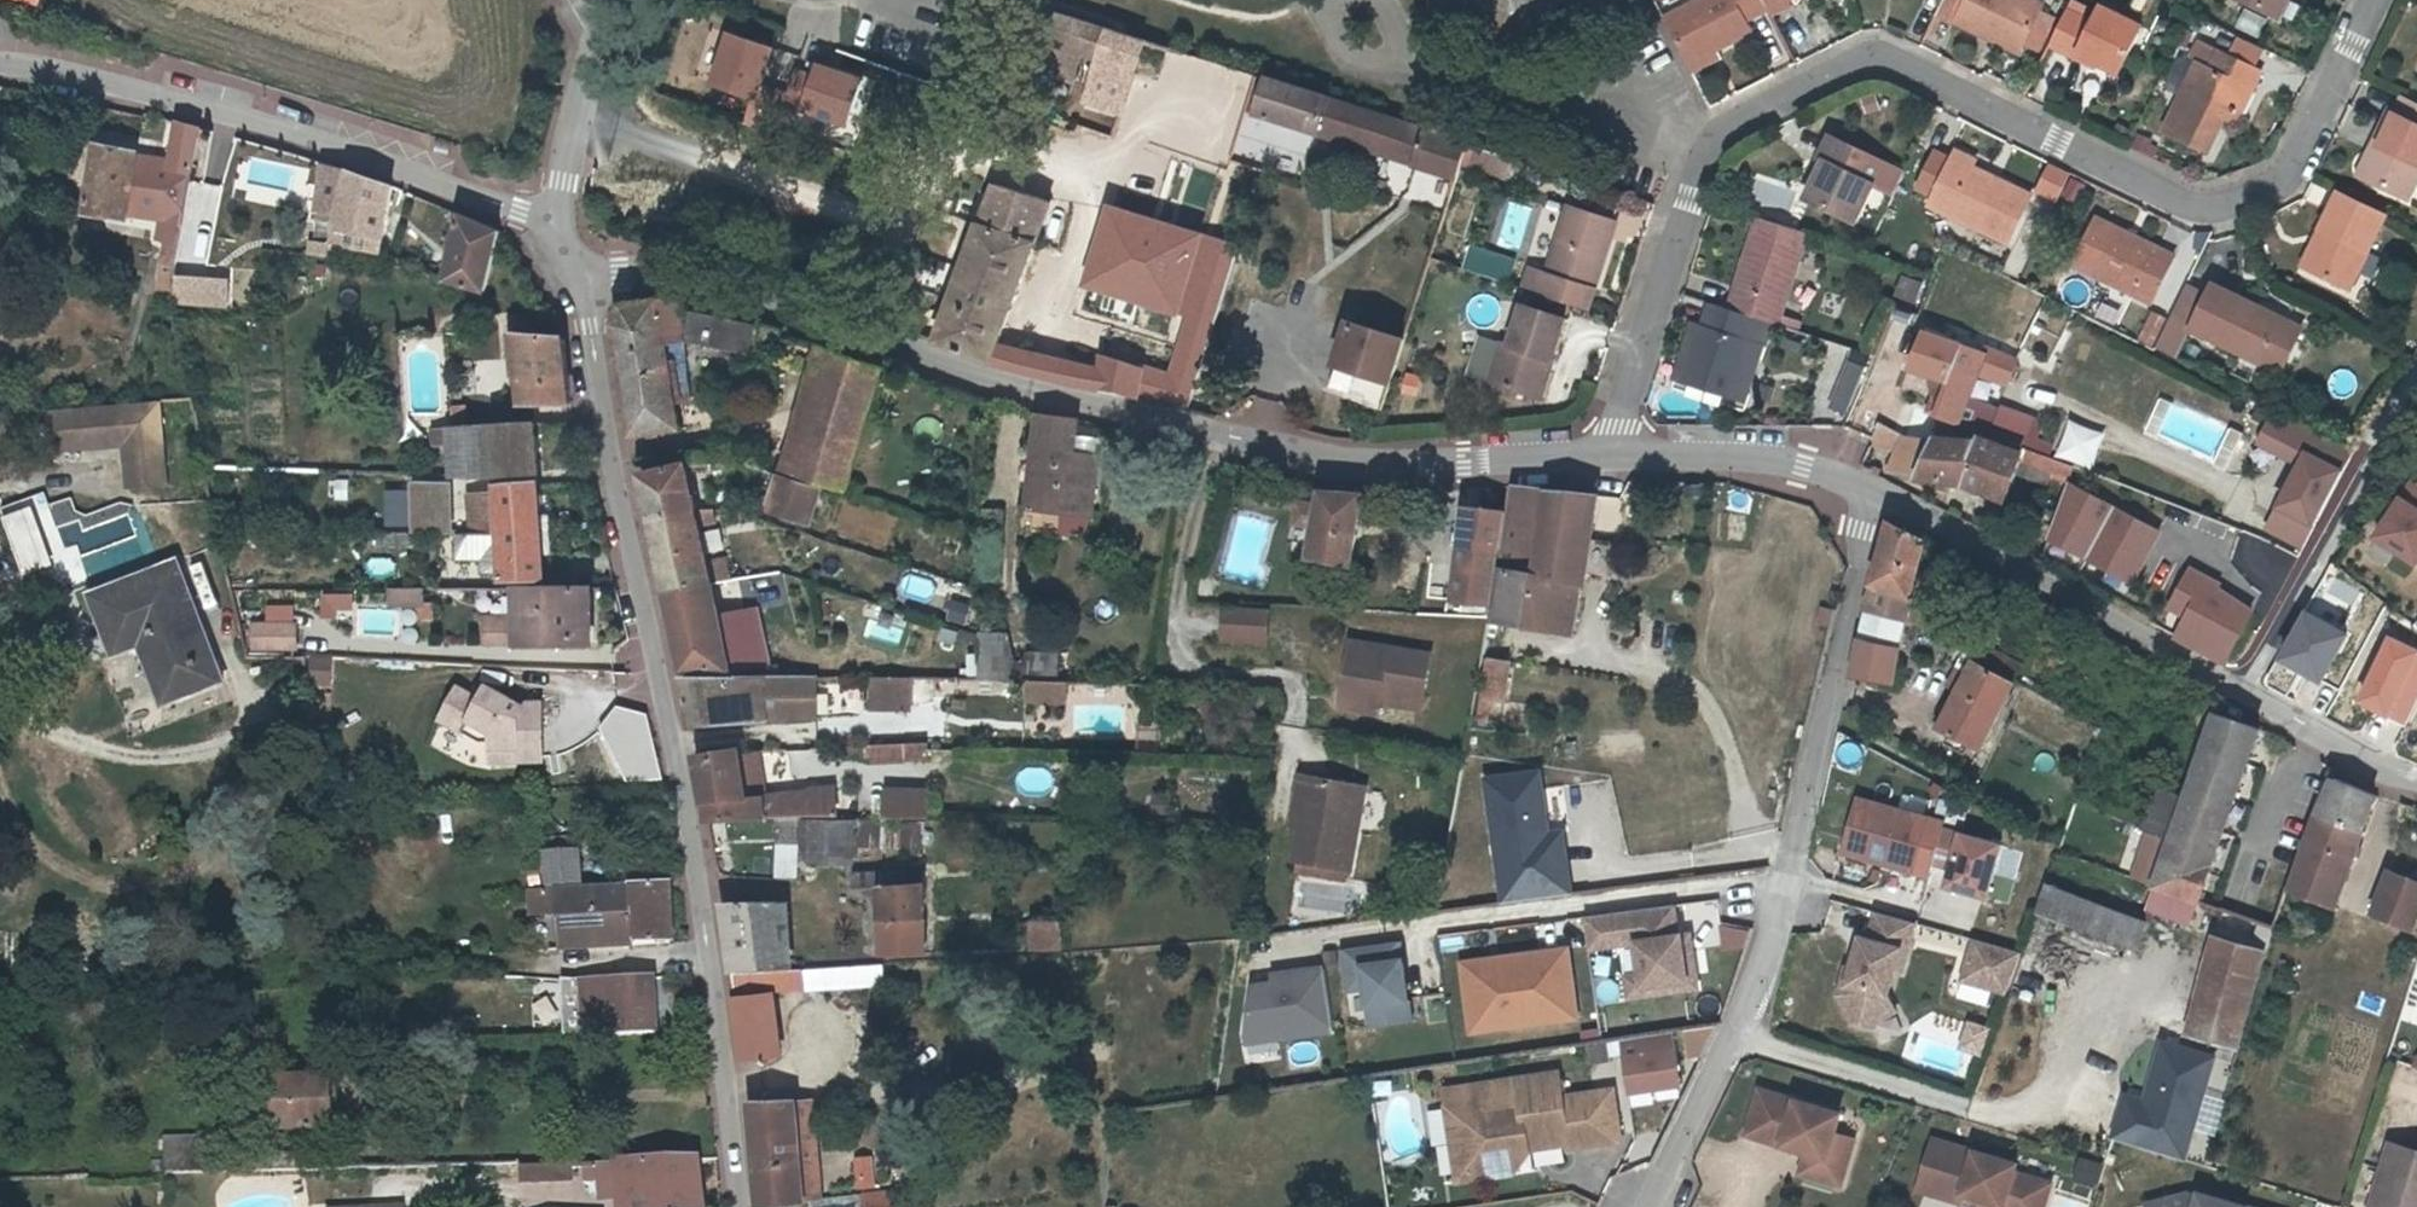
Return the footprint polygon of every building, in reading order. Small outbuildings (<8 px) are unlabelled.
[(1659,12),(1682,56),(1746,24),(1740,13),(1760,3),(1759,0),(1683,0),(1659,12)] [(1760,3),(1764,10),(1782,1),(1782,0),(1759,0),(1760,3)] [(1946,17),(1980,34),(1984,26),(2014,41),(2035,0),(1940,0),(1952,6),(1946,17)] [(2087,0),(2061,0),(2042,39),(2067,52),(2070,48),(2110,69),(2132,24),(2087,0)] [(2265,15),(2273,0),(2236,0),(2265,15)] [(2279,0),(2273,0),(2265,15),(2270,18),(2279,0)] [(1134,77),(1142,46),(1061,21),(1052,53),(1082,61),(1100,67),(1134,77)] [(2010,49),(2014,41),(1984,26),(1980,34),(2010,49)] [(2245,69),(2180,35),(2171,52),(2181,58),(2147,125),(2193,148),(2210,115),(2219,121),(2245,69)] [(766,108),(785,54),(734,36),(715,90),(766,108)] [(1052,53),(1044,80),(1074,88),(1082,61),(1052,53)] [(1100,67),(1090,103),(1124,113),(1134,77),(1100,67)] [(808,120),(816,71),(795,68),(787,117),(808,120)] [(820,69),(811,121),(862,130),(871,78),(820,69)] [(1312,134),(1323,101),(1258,81),(1249,115),(1312,134)] [(2404,93),(2396,109),(2390,106),(2373,138),(2379,141),(2363,174),(2407,196),(2416,174),(2416,99),(2404,93)] [(1413,163),(1423,130),(1323,101),(1312,134),(1397,159),(1413,163)] [(165,224),(183,228),(206,128),(178,122),(168,167),(177,169),(165,224)] [(1465,142),(1423,130),(1413,163),(1454,176),(1465,142)] [(1883,163),(1830,137),(1819,159),(1825,161),(1817,178),(1807,198),(1854,221),(1883,163)] [(2379,141),(2373,138),(2356,171),(2363,174),(2379,141)] [(146,151),(105,143),(92,207),(132,215),(146,151)] [(1500,178),(1507,157),(1474,146),(1468,166),(1500,178)] [(1976,159),(1957,151),(1930,204),(2006,243),(2030,196),(1973,167),(1976,159)] [(1811,175),(1817,178),(1825,161),(1819,159),(1811,175)] [(2034,194),(2070,205),(2079,175),(2043,164),(2034,194)] [(348,215),(341,244),(383,255),(401,186),(329,168),(319,208),(348,215)] [(924,341),(997,366),(1003,352),(989,347),(1044,206),(986,185),(931,325),(924,341)] [(2352,288),(2388,213),(2342,189),(2323,227),(2333,232),(2316,269),(2352,288)] [(1527,268),(1520,289),(1586,312),(1608,247),(1599,245),(1608,221),(1570,207),(1546,274),(1527,268)] [(1778,320),(1811,229),(1759,212),(1727,303),(1768,317),(1778,320)] [(2164,255),(2094,219),(2071,264),(2143,299),(2164,255)] [(498,232),(459,220),(441,282),(481,293),(498,232)] [(1617,224),(1608,221),(1599,245),(1608,247),(1617,224)] [(2333,232),(2323,227),(2305,263),(2316,269),(2333,232)] [(1462,266),(1508,281),(1516,256),(1470,241),(1462,266)] [(1914,303),(1923,282),(1902,273),(1893,293),(1914,303)] [(178,279),(179,309),(234,308),(233,278),(178,279)] [(2184,330),(2200,294),(2183,287),(2153,352),(2170,360),(2184,330)] [(2277,322),(2204,287),(2200,294),(2184,330),(2256,365),(2277,322)] [(1819,310),(1836,315),(1842,296),(1825,291),(1819,310)] [(1768,317),(1727,303),(1712,298),(1684,380),(1727,394),(1747,336),(1761,340),(1768,317)] [(653,304),(609,310),(604,329),(619,414),(623,436),(669,430),(654,345),(742,342),(761,351),(766,332),(718,318),(653,304)] [(1559,321),(1517,309),(1505,351),(1495,348),(1484,386),(1525,398),(1536,360),(1547,363),(1559,321)] [(2135,340),(2150,347),(2164,317),(2149,310),(2135,340)] [(2295,330),(2277,322),(2256,365),(2273,374),(2295,330)] [(1399,343),(1344,325),(1323,391),(1379,409),(1399,343)] [(1747,336),(1727,394),(1741,399),(1761,340),(1747,336)] [(1982,356),(1923,336),(1909,371),(1949,384),(1942,402),(1937,416),(1944,419),(1957,424),(1967,399),(1977,373),(1983,356),(1982,356)] [(561,340),(517,343),(523,409),(567,406),(561,340)] [(1849,357),(1850,358),(1865,363),(1869,350),(1853,345),(1849,357)] [(1984,350),(1982,356),(1983,356),(1977,373),(2004,384),(2013,361),(1984,350)] [(874,372),(811,354),(775,475),(838,494),(874,372)] [(1049,381),(1131,401),(1141,366),(1101,355),(1097,368),(1055,360),(1049,381)] [(1865,363),(1850,358),(1839,391),(1854,396),(1865,363)] [(1535,401),(1547,363),(1536,360),(1525,398),(1535,401)] [(1184,411),(1206,415),(1210,396),(1191,391),(1184,411)] [(1848,411),(1854,396),(1839,391),(1834,405),(1848,411)] [(1928,413),(1937,416),(1942,402),(1934,399),(1928,413)] [(1957,424),(1944,419),(1942,440),(1976,443),(1978,438),(1988,442),(1990,434),(1998,410),(1982,405),(1967,399),(1957,424)] [(146,405),(39,412),(41,450),(113,445),(116,490),(152,487),(146,405)] [(1999,407),(1998,410),(1990,434),(2022,445),(2033,450),(2036,440),(2034,440),(2037,429),(2034,419),(1999,407)] [(2055,456),(2094,466),(2104,427),(2065,417),(2055,456)] [(445,422),(447,474),(485,472),(483,421),(445,422)] [(1030,536),(1053,536),(1055,512),(1061,512),(1061,510),(1067,432),(1067,427),(1032,421),(1021,509),(1029,510),(1026,526),(1030,536)] [(493,426),(496,483),(536,481),(533,424),(493,426)] [(1892,473),(1964,481),(1988,491),(1984,499),(1999,505),(2002,496),(2005,497),(2019,458),(2051,471),(2056,458),(2048,455),(2033,450),(2022,445),(2018,453),(1988,442),(1978,438),(1976,443),(1942,440),(1907,437),(1883,426),(1884,425),(1881,424),(1875,440),(1898,452),(1890,471),(1892,473)] [(1089,434),(1067,432),(1061,510),(1085,511),(1089,434)] [(2311,433),(2274,503),(2315,520),(2351,452),(2311,433)] [(2022,445),(1990,434),(1988,442),(2018,453),(2022,445)] [(2051,446),(2036,440),(2033,450),(2048,455),(2051,446)] [(2056,458),(2051,471),(2066,476),(2067,474),(2072,476),(2076,466),(2056,458)] [(630,475),(640,516),(687,516),(675,471),(630,475)] [(536,481),(496,483),(496,488),(498,525),(489,525),(490,544),(503,544),(505,581),(542,579),(536,481)] [(2379,539),(2410,560),(2416,549),(2416,481),(2379,539)] [(819,495),(777,482),(765,519),(807,532),(819,495)] [(468,526),(489,525),(498,525),(496,488),(466,490),(468,526)] [(419,490),(421,535),(451,534),(448,489),(419,490)] [(2157,537),(2066,489),(2045,542),(2132,586),(2157,537)] [(1290,525),(1304,527),(1308,495),(1294,493),(1290,525)] [(1342,572),(1357,493),(1314,493),(1301,563),(1342,572)] [(1512,496),(1489,617),(1566,631),(1587,502),(1549,498),(1512,496)] [(2274,507),(2263,532),(2297,546),(2308,521),(2274,507)] [(1496,520),(1459,514),(1444,609),(1481,615),(1496,520)] [(687,516),(640,516),(660,594),(706,589),(687,516)] [(1887,522),(1865,612),(1905,621),(1905,620),(1909,606),(1919,569),(1925,570),(1932,546),(1887,522)] [(395,534),(357,533),(356,547),(393,548),(395,534)] [(142,643),(167,704),(227,679),(182,559),(94,592),(117,652),(142,643)] [(2173,599),(2190,608),(2202,586),(2185,577),(2173,599)] [(388,604),(412,602),(413,619),(429,618),(428,583),(387,585),(388,604)] [(2250,613),(2202,586),(2190,608),(2174,637),(2222,664),(2250,613)] [(585,587),(512,587),(513,641),(586,640),(585,587)] [(352,611),(352,589),(319,590),(319,612),(352,611)] [(717,634),(706,589),(660,594),(679,669),(735,671),(731,633),(717,634)] [(297,648),(294,602),(265,603),(265,618),(246,619),(248,651),(297,648)] [(1960,634),(1909,606),(1905,620),(1905,621),(1906,621),(1953,647),(1960,634)] [(2358,637),(2309,608),(2279,660),(2328,688),(2358,637)] [(1220,609),(1219,643),(1263,645),(1264,611),(1220,609)] [(1865,612),(1850,678),(1891,687),(1900,649),(1898,648),(1905,621),(1865,612)] [(1566,631),(1489,617),(1487,626),(1564,640),(1566,631)] [(867,643),(901,648),(904,630),(870,624),(867,643)] [(1010,677),(1011,629),(979,629),(978,676),(1010,677)] [(2389,636),(2358,703),(2405,725),(2416,699),(2416,649),(2389,636)] [(1345,643),(1339,683),(1418,694),(1425,655),(1345,643)] [(1999,658),(1981,649),(1976,659),(1995,669),(1999,658)] [(331,686),(331,657),(305,657),(305,685),(331,686)] [(1995,669),(2015,680),(2020,670),(1999,658),(1995,669)] [(1940,726),(1980,748),(2015,680),(1995,669),(1976,659),(1940,726)] [(1504,667),(1483,664),(1477,702),(1498,705),(1504,667)] [(683,683),(689,727),(739,723),(812,725),(814,684),(747,682),(746,692),(728,691),(728,685),(683,683)] [(867,682),(865,714),(905,716),(906,684),(867,682)] [(1339,683),(1335,709),(1373,714),(1374,703),(1375,696),(1417,702),(1418,694),(1339,683)] [(1023,703),(1029,707),(1056,709),(1062,704),(1063,688),(1024,687),(1023,703)] [(1375,696),(1374,703),(1416,709),(1417,702),(1375,696)] [(455,697),(440,726),(487,752),(488,759),(512,759),(514,772),(541,771),(541,714),(524,714),(520,718),(484,699),(478,709),(455,697)] [(2200,904),(2217,857),(2257,730),(2213,716),(2156,888),(2200,904)] [(1158,747),(1158,725),(1137,725),(1136,747),(1158,747)] [(487,752),(440,726),(434,737),(474,759),(488,759),(487,752)] [(902,749),(903,765),(918,764),(918,758),(918,748),(902,749)] [(869,750),(869,766),(903,765),(902,749),(869,750)] [(732,759),(693,760),(709,824),(779,820),(801,819),(835,818),(830,790),(807,795),(803,800),(755,802),(753,794),(757,793),(749,757),(732,761),(732,759)] [(489,772),(514,772),(512,759),(488,759),(489,772)] [(1563,769),(1488,778),(1503,900),(1590,889),(1582,823),(1569,824),(1563,769)] [(1296,778),(1292,796),(1301,797),(1295,828),(1290,863),(1345,872),(1359,788),(1296,778)] [(2335,905),(2353,857),(2376,798),(2332,782),(2309,840),(2291,888),(2335,905)] [(927,815),(927,783),(880,783),(880,816),(927,815)] [(2008,840),(1860,795),(1841,856),(1989,900),(2008,840)] [(1301,797),(1292,796),(1287,827),(1295,828),(1301,797)] [(801,819),(779,820),(783,840),(804,838),(802,823),(801,819)] [(802,823),(804,838),(806,848),(852,845),(850,820),(802,823)] [(576,842),(540,845),(543,890),(579,888),(576,842)] [(921,872),(852,869),(853,894),(879,895),(880,951),(923,951),(921,872)] [(2375,916),(2411,929),(2416,914),(2416,884),(2391,874),(2375,916)] [(2146,922),(2049,885),(2038,913),(2135,951),(2146,922)] [(633,948),(670,945),(663,890),(623,893),(633,948)] [(2195,905),(2155,891),(2148,911),(2188,925),(2195,905)] [(562,952),(633,948),(623,893),(543,900),(544,910),(557,910),(562,952)] [(722,899),(735,968),(764,966),(755,901),(722,899)] [(787,902),(755,901),(764,966),(782,966),(792,965),(787,902)] [(1691,903),(1585,918),(1590,955),(1638,949),(1642,972),(1629,973),(1633,1002),(1704,992),(1691,903)] [(1060,951),(1059,925),(1022,926),(1024,952),(1060,951)] [(1908,948),(1858,932),(1839,996),(1853,1024),(1886,1026),(1908,948)] [(2266,950),(2213,935),(2186,1034),(2240,1048),(2266,950)] [(2022,952),(1975,938),(1963,981),(2011,994),(2022,952)] [(1408,941),(1344,948),(1353,1029),(1417,1022),(1408,941)] [(1569,948),(1462,962),(1472,1033),(1578,1019),(1569,948)] [(792,965),(782,966),(784,985),(803,984),(802,965),(792,965)] [(1333,1031),(1322,965),(1249,978),(1243,1044),(1333,1031)] [(651,981),(578,984),(579,1020),(604,1019),(604,1035),(653,1033),(651,981)] [(732,1000),(739,1061),(777,1056),(770,996),(732,1000)] [(1678,1034),(1624,1040),(1631,1104),(1685,1098),(1678,1034)] [(2186,1160),(2215,1059),(2165,1044),(2144,1115),(2122,1109),(2113,1139),(2186,1160)] [(1566,1147),(1618,1141),(1612,1092),(1561,1097),(1558,1073),(1494,1080),(1496,1103),(1457,1108),(1464,1168),(1500,1164),(1498,1146),(1526,1143),(1525,1137),(1537,1135),(1537,1141),(1565,1139),(1566,1143),(1566,1147)] [(1496,1103),(1494,1080),(1484,1082),(1485,1097),(1447,1102),(1455,1177),(1511,1170),(1527,1157),(1526,1147),(1566,1143),(1565,1139),(1537,1141),(1537,1135),(1525,1137),(1526,1143),(1498,1146),(1500,1164),(1464,1168),(1457,1108),(1496,1103)] [(238,1085),(242,1175),(283,1174),(282,1135),(305,1133),(303,1083),(238,1085)] [(1837,1115),(1763,1093),(1749,1136),(1784,1146),(1785,1142),(1806,1148),(1805,1153),(1799,1172),(1836,1184),(1849,1141),(1831,1135),(1837,1115)] [(793,1101),(748,1104),(760,1205),(801,1201),(800,1195),(816,1193),(815,1172),(798,1173),(793,1101)] [(809,1101),(793,1101),(798,1173),(815,1172),(809,1101)] [(1785,1142),(1784,1146),(1805,1153),(1806,1148),(1785,1142)] [(138,1147),(139,1179),(180,1178),(178,1145),(138,1147)] [(2390,1145),(2373,1206),(2416,1206),(2416,1153),(2390,1145)] [(1935,1146),(1920,1196),(1956,1206),(1963,1206),(1965,1200),(1983,1206),(1987,1206),(2046,1206),(2051,1190),(2015,1179),(2018,1171),(1935,1146)] [(2097,1183),(2100,1158),(2074,1156),(2072,1180),(2097,1183)] [(691,1161),(599,1167),(601,1202),(620,1202),(620,1206),(698,1206),(691,1161)] [(557,1162),(533,1163),(534,1180),(558,1178),(557,1162)] [(569,1162),(557,1162),(558,1178),(569,1177),(569,1162)] [(581,1162),(569,1162),(569,1177),(581,1176),(581,1162)] [(898,1191),(862,1190),(862,1206),(897,1206),(898,1191)] [(849,1196),(850,1206),(859,1206),(858,1195),(849,1196)] [(809,1199),(810,1206),(850,1206),(849,1196),(809,1199)]
